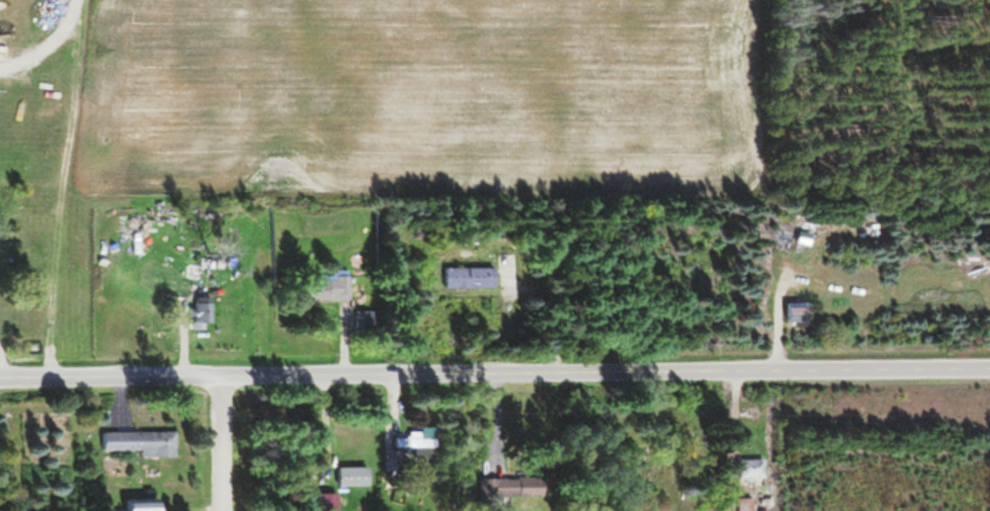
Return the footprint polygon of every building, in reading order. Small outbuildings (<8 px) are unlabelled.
[(447,256),(447,276),(497,276),(497,256),(447,256)] [(309,272),(310,289),(352,289),(352,266),(340,266),(340,272),(309,272)] [(495,269),(443,269),(443,289),(495,289),(495,269)] [(349,301),(349,279),(307,279),(307,301),(349,301)] [(199,286),(211,286),(212,312),(194,312),(194,298),(199,298),(199,286)] [(807,304),(784,304),(784,324),(807,324),(807,304)] [(367,312),(355,312),(355,331),(367,331),(367,312)] [(104,420),(178,421),(178,450),(104,450),(104,420)] [(393,439),(393,449),(412,449),(413,460),(435,460),(435,430),(408,431),(408,438),(393,439)] [(382,472),(401,472),(401,452),(382,452),(382,472)] [(339,457),(368,457),(368,475),(340,475),(339,457)] [(762,478),(762,460),(734,460),(734,478),(762,478)] [(367,488),(367,467),(336,467),(336,488),(367,488)] [(478,478),(478,504),(519,504),(519,478),(478,478)] [(320,483),(338,483),(338,504),(320,504),(320,483)] [(159,486),(126,487),(127,510),(160,509),(159,486)] [(663,493),(648,493),(648,510),(663,510),(663,493)] [(317,510),(336,510),(336,495),(317,495),(317,510)]
